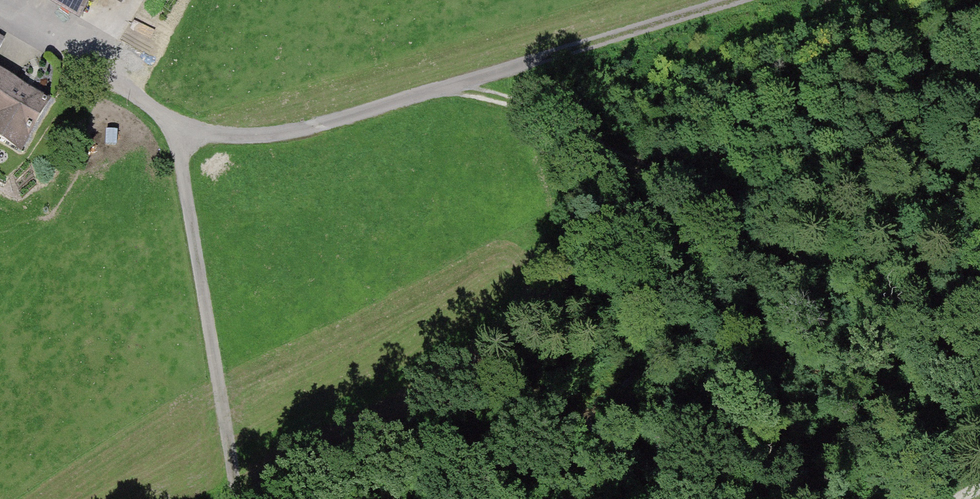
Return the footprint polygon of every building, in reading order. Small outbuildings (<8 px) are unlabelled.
[(76,22),(90,0),(39,0),(76,22)] [(0,78),(0,138),(18,149),(45,103),(0,78)]
